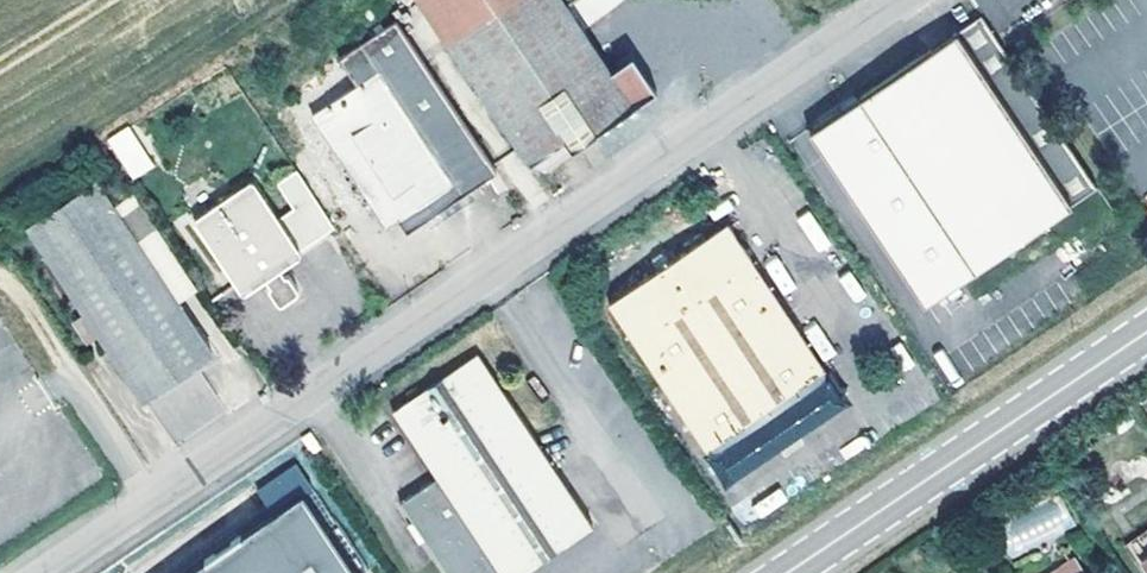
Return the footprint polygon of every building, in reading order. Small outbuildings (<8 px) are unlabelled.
[(446,42),(508,0),(418,0),(446,42)] [(531,158),(533,161),(541,165),(550,159),(552,151),(548,146),(567,134),(562,126),(572,120),(582,114),(594,131),(596,129),(600,135),(611,128),(607,122),(616,116),(633,104),(563,0),(508,0),(446,42),(527,161),(531,158)] [(854,98),(808,128),(922,300),(1094,186),(995,39),(979,16),(854,98)] [(356,85),(312,114),(385,224),(404,212),(413,206),(420,218),(494,167),(395,18),(338,57),(356,85)] [(130,181),(153,167),(127,125),(104,139),(130,181)] [(197,216),(243,283),(259,271),(263,278),(267,283),(267,287),(274,299),(277,300),(296,288),(295,282),(288,270),(283,269),(276,259),(331,221),(294,166),(275,178),(291,203),(273,215),(249,180),(197,216)] [(25,220),(146,397),(180,373),(214,349),(177,295),(114,203),(95,174),(25,220)] [(177,295),(194,284),(132,191),(114,203),(177,295)] [(656,271),(610,303),(707,448),(824,370),(727,223),(671,262),(666,255),(660,254),(653,259),(652,265),(656,271)] [(414,521),(420,530),(425,538),(449,572),(518,572),(590,524),(476,356),(395,411),(439,477),(402,503),(414,521)] [(310,431),(302,436),(312,451),(320,446),(310,431)] [(420,530),(414,521),(403,528),(414,546),(425,538),(420,530)] [(1074,558),(1053,572),(1084,572),(1074,558)]
